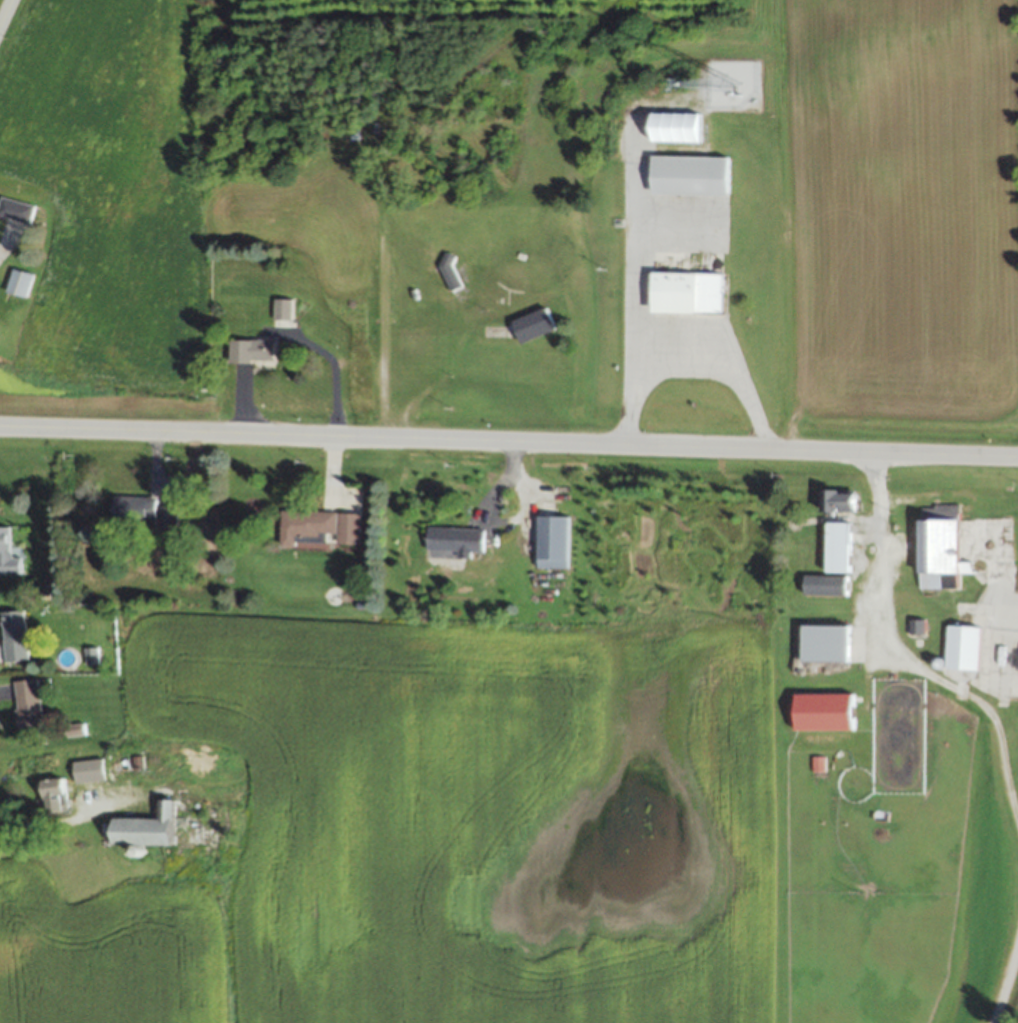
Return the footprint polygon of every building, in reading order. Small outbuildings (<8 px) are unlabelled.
[(649,141),(700,143),(701,114),(650,112),(649,141)] [(725,157),(650,156),(649,195),(724,196),(725,157)] [(29,220),(29,201),(0,201),(0,220),(29,220)] [(446,256),(433,261),(445,291),(458,287),(446,256)] [(31,274),(10,268),(3,293),(24,299),(31,274)] [(647,313),(720,313),(721,274),(647,274),(647,313)] [(270,300),(270,320),(287,320),(287,300),(270,300)] [(544,308),(508,321),(515,344),(552,331),(544,308)] [(225,362),(271,363),(271,339),(225,338),(225,362)] [(819,489),(819,510),(849,510),(849,489),(819,489)] [(109,522),(151,523),(152,496),(109,496),(109,522)] [(955,504),(915,505),(915,573),(955,572),(955,504)] [(357,512),(277,510),(276,543),(356,545),(357,512)] [(533,567),(563,567),(563,514),(533,514),(533,567)] [(824,521),(824,572),(847,572),(847,521),(824,521)] [(7,525),(0,525),(0,574),(18,574),(19,556),(7,556),(7,525)] [(454,550),(454,556),(466,556),(466,551),(480,552),(481,527),(423,526),(423,550),(454,550)] [(843,595),(843,576),(801,576),(801,595),(843,595)] [(0,611),(3,661),(26,660),(23,610),(0,611)] [(979,626),(946,624),(944,669),(977,670),(979,626)] [(799,661),(844,661),(844,625),(799,625),(799,661)] [(36,679),(12,680),(15,726),(39,724),(36,679)] [(853,730),(853,694),(791,694),(791,730),(853,730)] [(84,759),(86,777),(142,772),(141,754),(84,759)] [(41,812),(61,810),(57,777),(37,780),(41,812)] [(153,817),(106,816),(106,843),(169,844),(170,797),(153,797),(153,817)]
